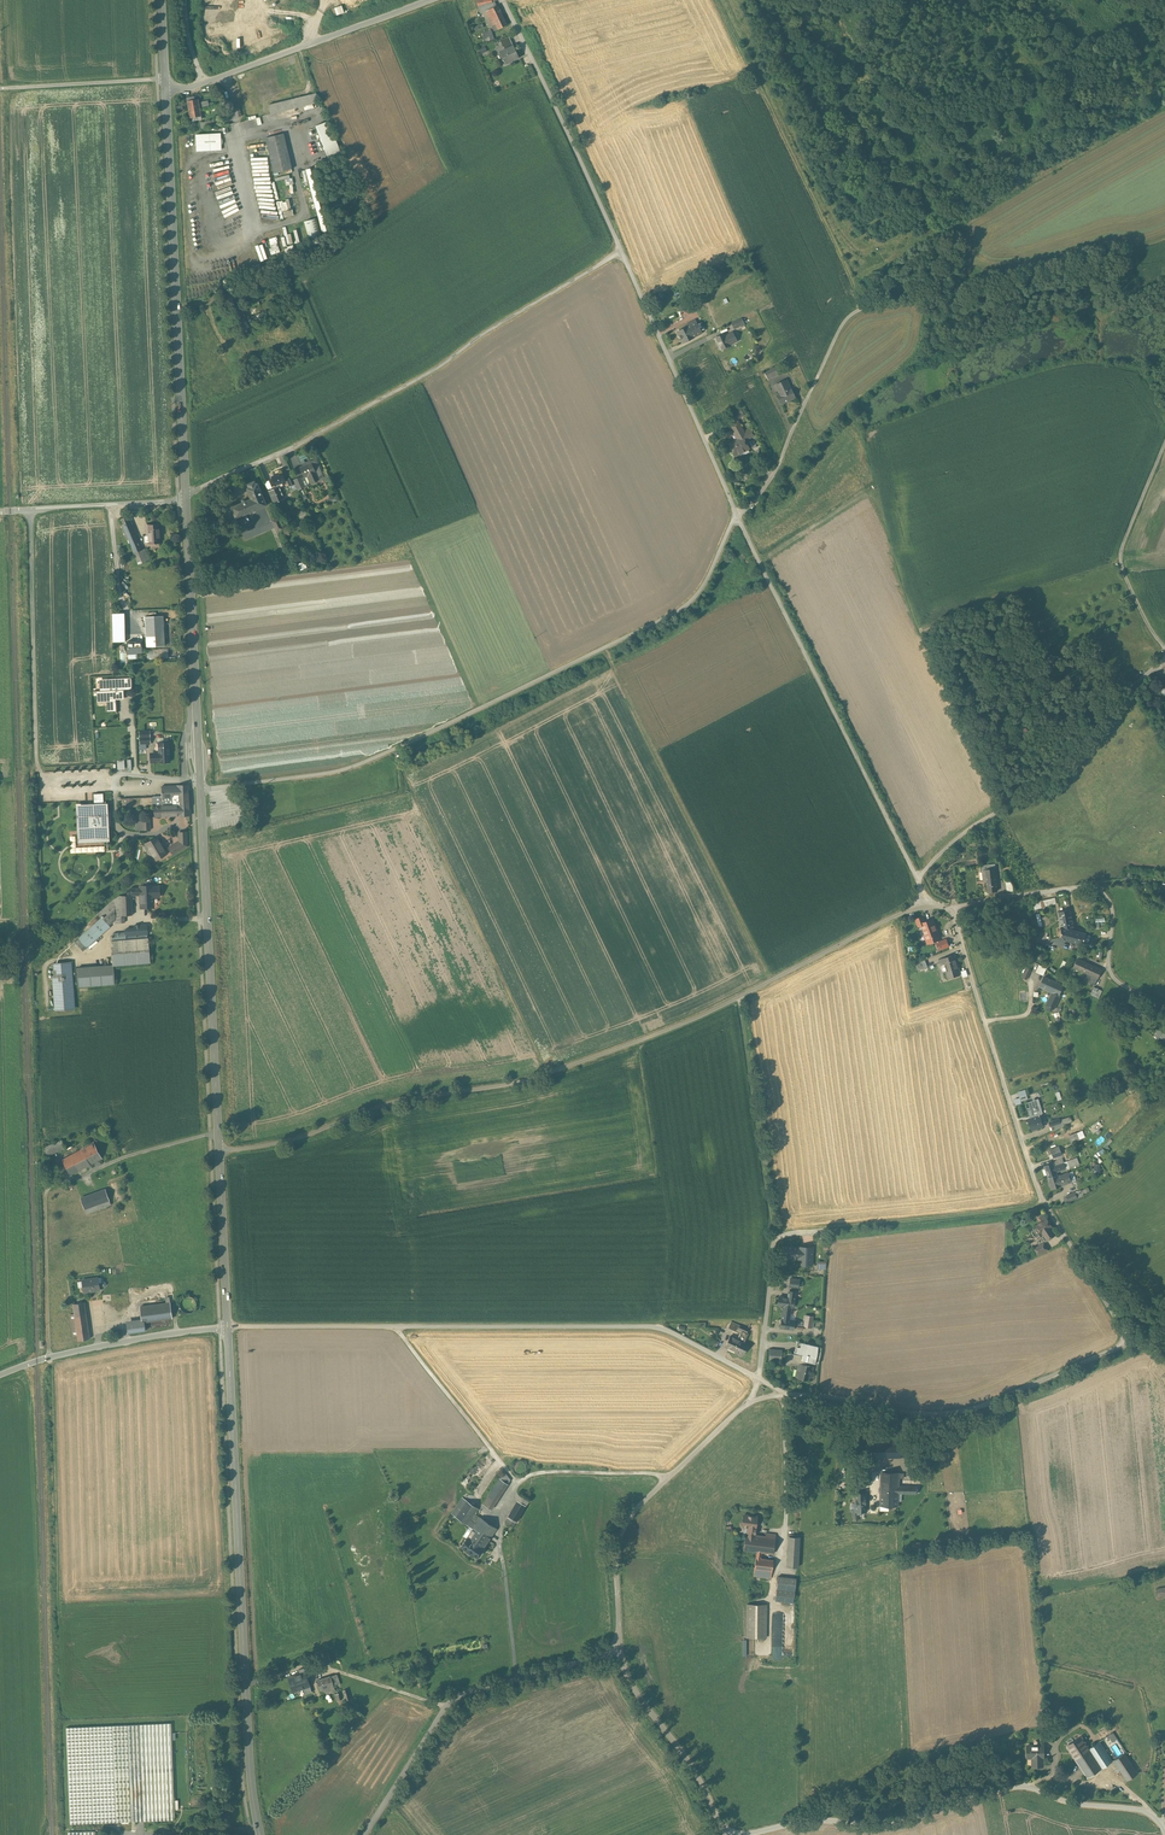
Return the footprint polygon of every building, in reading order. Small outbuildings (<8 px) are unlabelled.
[(477,0),(478,7),(479,12),(482,13),(489,27),(492,26),(494,31),(498,29),(507,25),(498,6),(497,6),(494,1),(497,0),(477,0)] [(332,8),(334,15),(343,12),(341,5),(332,8)] [(491,29),(482,33),(484,39),(483,39),(484,42),(494,39),(491,29)] [(509,37),(499,40),(503,47),(504,46),(505,50),(513,46),(509,37)] [(487,51),(484,45),(478,48),(481,54),(487,51)] [(505,50),(500,52),(505,64),(518,58),(513,46),(505,50)] [(269,104),(271,114),(318,102),(316,93),(269,104)] [(194,97),(187,98),(190,118),(192,118),(192,121),(202,119),(198,99),(195,100),(194,97)] [(328,121),(316,126),(329,161),(342,157),(328,121)] [(283,133),(265,138),(274,173),(292,169),(283,133)] [(220,134),(196,135),(197,139),(197,147),(197,151),(221,149),(220,145),(220,138),(220,134)] [(314,167),(306,169),(325,242),(334,240),(314,167)] [(290,174),(275,177),(275,180),(285,178),(286,185),(289,184),(290,193),(295,192),(292,177),(291,177),(290,174)] [(280,218),(293,216),(289,198),(284,200),(277,201),(280,218)] [(317,218),(304,221),(310,245),(323,241),(317,218)] [(286,226),(282,227),(287,244),(294,242),(291,233),(287,234),(286,226)] [(271,254),(280,252),(276,236),(268,238),(271,254)] [(685,300),(677,304),(681,311),(689,307),(685,300)] [(743,316),(732,322),(735,328),(746,322),(743,316)] [(689,325),(677,331),(683,343),(693,337),(701,333),(695,320),(688,324),(689,325)] [(725,331),(715,336),(720,348),(737,340),(733,330),(726,333),(725,331)] [(765,370),(769,379),(782,373),(777,363),(765,370)] [(786,380),(776,384),(780,393),(776,394),(781,404),(795,398),(791,388),(790,388),(786,380)] [(730,414),(733,420),(742,416),(739,410),(730,414)] [(745,435),(744,432),(738,421),(730,426),(734,435),(735,434),(737,436),(738,436),(739,438),(742,437),(745,435)] [(742,437),(743,439),(744,439),(746,439),(754,435),(750,429),(744,432),(745,435),(742,437)] [(739,438),(729,443),(735,456),(741,452),(740,450),(747,446),(745,442),(743,442),(742,440),(743,439),(742,437),(739,438)] [(310,461),(298,467),(306,485),(319,479),(310,461)] [(283,471),(273,476),(280,488),(289,483),(283,471)] [(250,482),(236,489),(244,505),(224,515),(230,527),(264,511),(250,482)] [(280,488),(269,493),(275,505),(285,500),(280,488)] [(128,515),(119,519),(138,565),(150,560),(145,548),(143,549),(128,515)] [(162,523),(146,524),(147,546),(163,545),(162,523)] [(163,615),(145,617),(146,647),(165,646),(163,615)] [(122,639),(122,630),(111,630),(111,639),(122,639)] [(142,640),(127,641),(127,655),(136,654),(136,653),(143,652),(142,640)] [(168,658),(168,649),(147,648),(147,658),(168,658)] [(127,685),(126,679),(101,680),(102,691),(98,691),(98,701),(108,700),(108,710),(116,709),(116,696),(119,696),(119,690),(123,690),(123,685),(127,685)] [(169,742),(156,743),(156,751),(158,750),(159,753),(153,754),(150,756),(151,762),(159,761),(159,762),(170,762),(169,742)] [(189,785),(162,786),(162,796),(153,796),(153,797),(153,806),(154,806),(155,816),(190,815),(189,785)] [(153,806),(153,797),(122,798),(123,807),(153,806)] [(109,841),(107,803),(76,805),(78,842),(109,841)] [(150,817),(136,818),(137,831),(150,830),(150,817)] [(179,842),(183,848),(187,846),(187,832),(179,832),(179,842)] [(166,853),(157,837),(146,844),(149,850),(148,852),(150,854),(151,854),(152,854),(156,860),(166,853)] [(179,842),(169,847),(173,854),(183,848),(179,842)] [(995,864),(982,865),(984,882),(987,881),(988,892),(997,891),(997,885),(998,885),(995,864)] [(154,884),(139,884),(139,886),(131,886),(127,889),(127,895),(132,895),(139,895),(139,908),(155,907),(154,897),(159,897),(159,885),(154,885),(154,884)] [(133,914),(132,895),(118,896),(98,913),(101,917),(108,925),(115,920),(115,922),(125,922),(125,915),(133,914)] [(1055,897),(1043,900),(1044,906),(1056,903),(1055,897)] [(1070,909),(1058,912),(1061,927),(1063,937),(1065,939),(1083,944),(1086,934),(1070,929),(1074,928),(1070,909)] [(922,925),(928,943),(940,939),(937,930),(938,930),(935,924),(934,924),(933,919),(925,922),(923,916),(916,919),(918,926),(922,925)] [(108,925),(101,917),(74,941),(83,951),(110,927),(108,925)] [(113,933),(113,940),(147,937),(146,924),(134,925),(134,927),(125,928),(125,932),(113,933)] [(111,940),(113,965),(151,962),(149,937),(147,937),(113,940),(111,940)] [(946,938),(936,942),(939,951),(950,946),(946,938)] [(1083,944),(1074,942),(1072,950),(1080,952),(1083,944)] [(954,955),(939,959),(941,966),(946,964),(948,971),(947,971),(949,978),(960,975),(954,955)] [(1082,961),(1077,958),(1077,959),(1073,967),(1087,973),(1084,980),(1094,985),(1102,970),(1082,961)] [(925,959),(915,963),(918,971),(928,967),(925,959)] [(74,1009),(71,962),(51,963),(55,1010),(74,1009)] [(1036,971),(1043,975),(1047,968),(1040,964),(1036,971)] [(114,984),(113,965),(77,967),(78,986),(114,984)] [(1031,969),(1027,967),(1022,978),(1026,980),(1031,969)] [(1064,985),(1044,977),(1040,986),(1053,992),(1049,1001),(1056,1004),(1061,995),(1060,994),(1064,985)] [(1103,990),(1094,986),(1091,994),(1099,998),(1103,990)] [(1164,1038),(1164,1032),(1159,1029),(1155,1035),(1164,1040),(1164,1038)] [(1016,1104),(1022,1103),(1021,1101),(1029,1099),(1026,1089),(1018,1091),(1020,1097),(1014,1098),(1016,1104)] [(1030,1118),(1040,1115),(1040,1114),(1043,1113),(1038,1099),(1028,1102),(1030,1109),(1028,1110),(1030,1118)] [(1030,1118),(1028,1119),(1032,1129),(1043,1126),(1040,1115),(1030,1118)] [(1052,1130),(1073,1121),(1071,1115),(1060,1119),(1049,1123),(1052,1130)] [(1083,1129),(1069,1134),(1071,1142),(1086,1137),(1083,1129)] [(93,1142),(81,1149),(90,1164),(90,1165),(102,1158),(93,1142)] [(82,1149),(70,1156),(78,1170),(90,1164),(82,1149)] [(1063,1162),(1045,1168),(1048,1178),(1057,1175),(1056,1172),(1066,1168),(1063,1162)] [(1057,1175),(1048,1178),(1052,1188),(1071,1181),(1068,1173),(1058,1176),(1057,1175)] [(105,1189),(81,1198),(85,1210),(96,1205),(98,1209),(111,1205),(105,1189)] [(1086,1189),(1064,1194),(1066,1201),(1084,1197),(1082,1192),(1086,1191),(1086,1189)] [(1046,1218),(1036,1225),(1037,1227),(1032,1230),(1032,1232),(1034,1236),(1036,1237),(1039,1235),(1040,1237),(1043,1237),(1045,1241),(1052,1237),(1050,1234),(1052,1233),(1052,1232),(1053,1231),(1051,1227),(1052,1226),(1046,1218)] [(1044,1242),(1034,1249),(1038,1254),(1049,1250),(1044,1242)] [(798,1247),(783,1246),(782,1258),(804,1259),(805,1249),(798,1249),(798,1247)] [(813,1247),(805,1247),(804,1259),(804,1265),(812,1265),(813,1247)] [(98,1278),(82,1280),(84,1292),(100,1290),(98,1278)] [(799,1280),(790,1278),(789,1286),(798,1287),(799,1280)] [(788,1298),(779,1296),(777,1304),(783,1305),(791,1307),(792,1307),(793,1303),(794,1303),(794,1302),(795,1302),(795,1301),(796,1301),(796,1300),(795,1299),(794,1298),(795,1292),(789,1291),(788,1298)] [(196,1308),(196,1305),(196,1302),(194,1299),(191,1297),(188,1296),(185,1297),(182,1299),(180,1302),(180,1305),(180,1308),(182,1311),(185,1313),(188,1313),(191,1313),(194,1311),(196,1308)] [(84,1302),(73,1304),(74,1314),(86,1312),(84,1302)] [(166,1303),(140,1307),(142,1322),(144,1322),(172,1318),(170,1303),(166,1303)] [(791,1309),(783,1308),(781,1318),(780,1328),(793,1330),(794,1320),(789,1319),(791,1309)] [(86,1312),(74,1314),(78,1335),(78,1341),(89,1339),(86,1312)] [(813,1316),(805,1315),(804,1322),(804,1326),(811,1327),(813,1316)] [(142,1322),(126,1324),(127,1333),(146,1330),(144,1322),(142,1322)] [(747,1333),(742,1330),(741,1331),(738,1339),(745,1343),(749,1334),(747,1333)] [(738,1339),(730,1336),(727,1343),(730,1345),(729,1348),(741,1354),(746,1343),(738,1339)] [(821,1347),(805,1343),(804,1349),(820,1353),(821,1347)] [(820,1353),(804,1349),(802,1356),(788,1353),(787,1357),(785,1358),(785,1360),(785,1362),(787,1363),(788,1364),(790,1363),(792,1362),(798,1364),(797,1369),(799,1370),(800,1364),(806,1366),(807,1361),(818,1364),(820,1353)] [(806,1366),(800,1364),(799,1370),(797,1377),(808,1379),(809,1375),(811,1375),(813,1367),(806,1366)] [(909,1444),(901,1444),(901,1457),(909,1457),(909,1444)] [(526,1470),(526,1467),(526,1465),(524,1463),(522,1461),(519,1461),(517,1461),(515,1463),(513,1465),(513,1468),(513,1470),(515,1472),(517,1474),(520,1474),(522,1474),(524,1472),(526,1470)] [(899,1473),(881,1472),(880,1506),(898,1506),(899,1473)] [(500,1478),(492,1489),(501,1495),(508,1484),(500,1478)] [(492,1489),(483,1504),(491,1510),(501,1495),(492,1489)] [(866,1493),(856,1493),(855,1511),(865,1512),(866,1493)] [(529,1500),(520,1495),(517,1500),(526,1505),(529,1500)] [(462,1498),(452,1512),(452,1513),(452,1514),(455,1516),(466,1500),(462,1498)] [(478,1509),(466,1500),(455,1516),(470,1526),(473,1528),(480,1518),(474,1514),(478,1509)] [(526,1505),(517,1500),(507,1517),(514,1521),(516,1522),(526,1505)] [(757,1517),(743,1515),(743,1521),(742,1521),(741,1522),(740,1525),(741,1526),(744,1527),(744,1526),(748,1527),(747,1534),(754,1535),(754,1532),(756,1531),(756,1528),(755,1527),(757,1517)] [(514,1521),(507,1517),(505,1522),(511,1526),(514,1521)] [(467,1538),(461,1546),(477,1557),(483,1549),(496,1528),(480,1518),(473,1528),(467,1538)] [(470,1526),(464,1536),(467,1538),(473,1528),(470,1526)] [(775,1534),(766,1533),(765,1537),(754,1535),(747,1534),(745,1534),(743,1550),(756,1552),(761,1552),(773,1554),(775,1534)] [(800,1537),(789,1537),(787,1567),(798,1567),(800,1537)] [(773,1560),(761,1559),(761,1552),(756,1552),(753,1576),(771,1578),(773,1560)] [(796,1578),(778,1576),(775,1601),(793,1603),(796,1578)] [(766,1594),(767,1591),(766,1588),(764,1585),(762,1584),(759,1583),(756,1584),(754,1586),(752,1588),(752,1591),(752,1594),(754,1596),(756,1598),(759,1598),(762,1598),(765,1596),(766,1594)] [(1164,1595),(1164,1586),(1156,1587),(1157,1596),(1164,1595)] [(766,1604),(747,1604),(747,1637),(766,1637),(766,1604)] [(331,1655),(318,1659),(320,1666),(333,1662),(331,1655)] [(305,1672),(288,1677),(291,1684),(293,1691),(309,1686),(309,1684),(305,1672)] [(316,1679),(319,1690),(324,1689),(325,1694),(335,1691),(334,1686),(340,1684),(337,1673),(316,1679)] [(169,1722),(66,1727),(68,1824),(173,1818),(169,1722)] [(1067,1746),(1088,1777),(1113,1761),(1127,1781),(1139,1773),(1125,1753),(1126,1752),(1113,1732),(1089,1748),(1081,1736),(1067,1746)] [(1044,1745),(1027,1745),(1027,1757),(1034,1757),(1034,1766),(1033,1766),(1043,1766),(1043,1757),(1044,1757),(1044,1745)]
